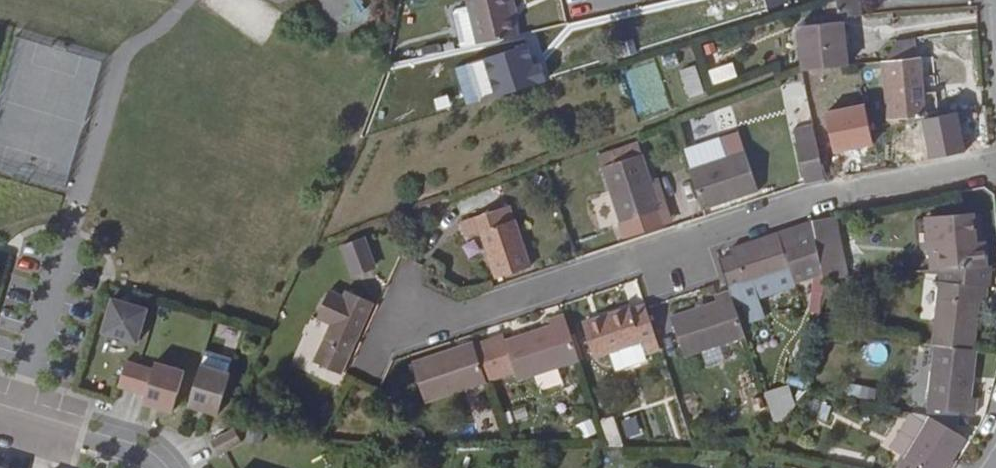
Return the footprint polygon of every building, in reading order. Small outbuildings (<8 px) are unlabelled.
[(479,36),(520,28),(516,14),(519,14),(516,0),(471,0),(479,36)] [(800,24),(806,69),(850,63),(844,19),(800,24)] [(918,53),(917,35),(900,36),(891,58),(897,112),(926,109),(922,83),(928,82),(923,54),(918,53)] [(697,63),(680,68),(688,98),(705,93),(697,63)] [(926,122),(909,124),(913,154),(930,151),(926,122)] [(798,128),(800,140),(820,135),(817,123),(798,128)] [(800,140),(808,183),(828,179),(820,135),(800,140)] [(687,149),(706,209),(718,204),(759,191),(746,150),(728,156),(722,139),(687,149)] [(606,166),(646,153),(642,143),(603,156),(606,166)] [(669,222),(657,188),(646,153),(606,166),(615,191),(625,222),(630,236),(669,222)] [(665,185),(657,188),(669,222),(676,219),(665,185)] [(609,228),(625,222),(615,191),(599,197),(609,228)] [(531,266),(508,204),(461,220),(465,234),(481,230),(497,278),(531,266)] [(982,216),(975,217),(977,244),(985,243),(982,216)] [(930,221),(933,248),(942,248),(946,272),(988,269),(985,243),(977,244),(975,217),(930,221)] [(827,276),(828,282),(849,281),(840,218),(817,223),(819,232),(827,276)] [(784,243),(819,232),(817,223),(782,233),(784,243)] [(722,261),(732,292),(745,289),(746,290),(796,276),(799,283),(827,276),(819,232),(784,243),(782,233),(735,248),(737,255),(722,261)] [(369,236),(349,244),(360,272),(381,265),(369,236)] [(934,273),(943,272),(946,272),(942,248),(933,248),(934,273)] [(989,307),(990,268),(988,269),(946,272),(943,272),(935,347),(938,347),(978,352),(982,306),(989,307)] [(746,338),(732,292),(716,296),(718,304),(672,316),(684,356),(746,338)] [(371,305),(347,295),(345,301),(331,296),(321,323),(334,328),(319,367),(343,377),(371,305)] [(98,340),(135,351),(146,318),(110,306),(98,340)] [(661,347),(647,306),(633,310),(632,307),(584,322),(597,359),(612,354),(618,374),(650,365),(646,352),(661,347)] [(476,342),(488,380),(518,370),(520,378),(583,359),(569,313),(552,319),(553,325),(511,337),(509,332),(476,342)] [(476,342),(476,338),(413,358),(427,398),(488,380),(476,342)] [(975,400),(980,352),(978,352),(938,347),(933,417),(960,435),(963,417),(980,417),(981,401),(975,400)] [(131,402),(139,375),(125,370),(117,397),(131,402)] [(143,406),(175,413),(184,383),(154,373),(153,380),(139,375),(131,402),(143,406)] [(217,427),(218,423),(230,384),(200,374),(187,416),(217,427)] [(852,396),(874,396),(874,384),(852,384),(852,396)] [(171,423),(175,413),(143,406),(141,415),(171,423)] [(930,417),(915,414),(893,449),(905,458),(930,417)] [(966,440),(960,435),(933,417),(930,417),(905,458),(898,467),(949,467),(966,440)] [(603,423),(609,443),(623,442),(615,420),(603,423)] [(247,423),(245,441),(263,442),(264,424),(247,423)] [(234,452),(234,450),(226,439),(204,451),(211,465),(234,452)]
